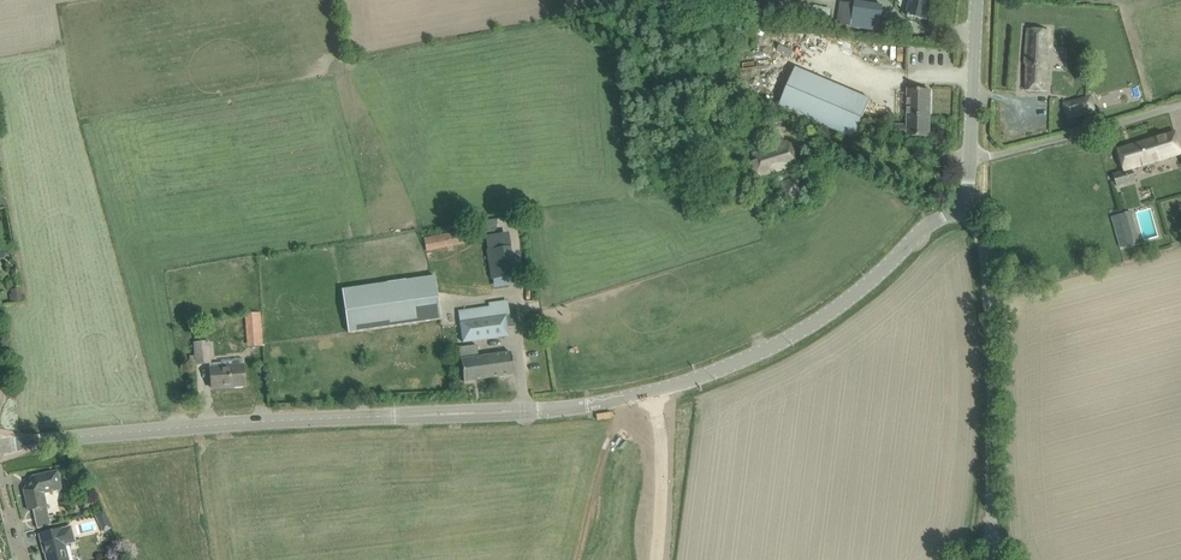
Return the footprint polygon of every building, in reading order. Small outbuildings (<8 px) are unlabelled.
[(926,20),(931,0),(910,0),(906,15),(926,20)] [(837,2),(834,26),(878,32),(881,6),(852,3),(852,4),(837,2)] [(1049,30),(1027,29),(1024,64),(1026,64),(1026,91),(1046,92),(1049,30)] [(908,90),(907,117),(930,117),(930,91),(908,90)] [(850,91),(833,131),(854,140),(872,100),(850,91)] [(1091,97),(1063,104),(1067,119),(1095,112),(1091,97)] [(929,137),(930,117),(907,117),(907,125),(895,125),(895,136),(907,136),(907,137),(929,137)] [(1113,175),(1117,187),(1136,182),(1132,170),(1180,156),(1180,151),(1175,133),(1118,150),(1124,172),(1113,175)] [(752,153),(761,177),(798,165),(793,149),(790,150),(788,141),(752,153)] [(1139,242),(1130,211),(1117,215),(1126,246),(1139,242)] [(466,229),(423,238),(426,251),(469,242),(466,229)] [(511,246),(486,249),(490,279),(515,276),(511,246)] [(342,289),(348,333),(441,319),(435,276),(342,289)] [(11,294),(9,294),(11,303),(23,301),(22,292),(11,294)] [(507,328),(516,326),(514,315),(509,315),(508,305),(459,311),(460,322),(463,342),(508,336),(507,328)] [(248,347),(262,346),(259,312),(245,313),(248,347)] [(415,326),(402,327),(402,337),(415,337),(415,326)] [(197,364),(209,363),(208,342),(195,343),(197,364)] [(459,347),(464,382),(514,375),(510,352),(478,357),(477,345),(459,347)] [(210,368),(211,388),(244,385),(243,365),(210,368)] [(447,388),(446,375),(433,376),(434,388),(447,388)] [(404,378),(390,379),(390,389),(405,389),(404,378)] [(348,383),(331,384),(331,396),(348,396),(348,383)] [(275,395),(286,395),(286,386),(275,385),(275,395)] [(57,471),(36,475),(32,476),(23,490),(28,510),(32,509),(37,529),(51,525),(49,516),(43,517),(41,507),(47,506),(44,493),(61,489),(57,471)] [(103,513),(96,516),(99,521),(105,518),(103,513)] [(60,530),(60,529),(38,534),(43,553),(45,552),(47,559),(68,559),(63,542),(73,539),(70,527),(60,530)]
